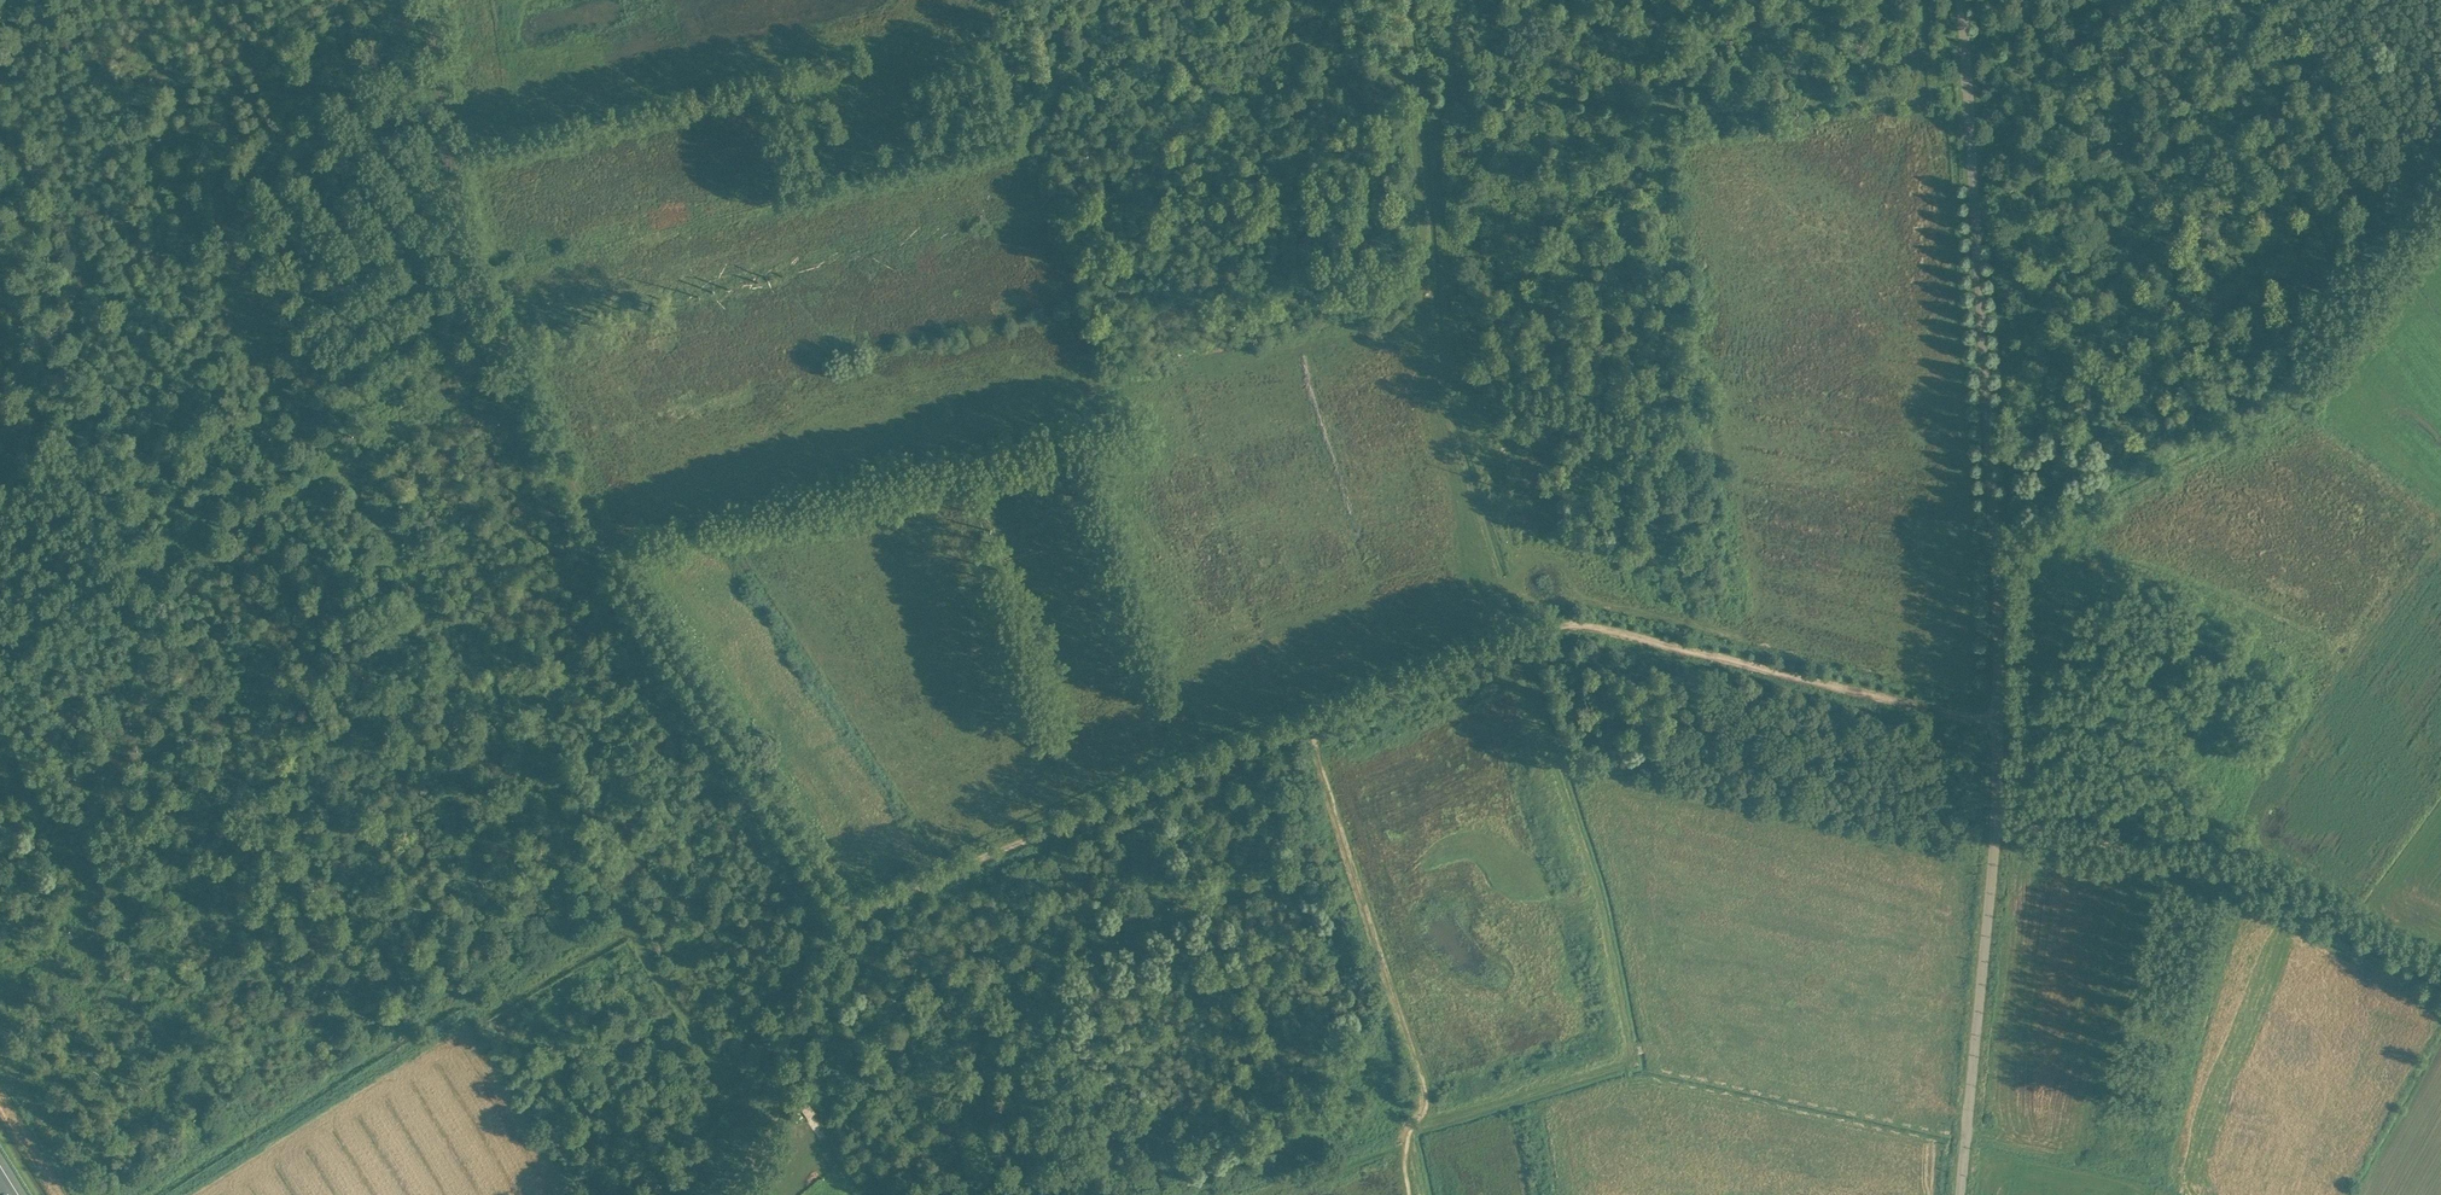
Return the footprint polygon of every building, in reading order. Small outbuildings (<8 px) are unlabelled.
[(800,1100),(797,1101),(801,1108),(808,1104),(805,1100),(804,1097),(800,1100)]
